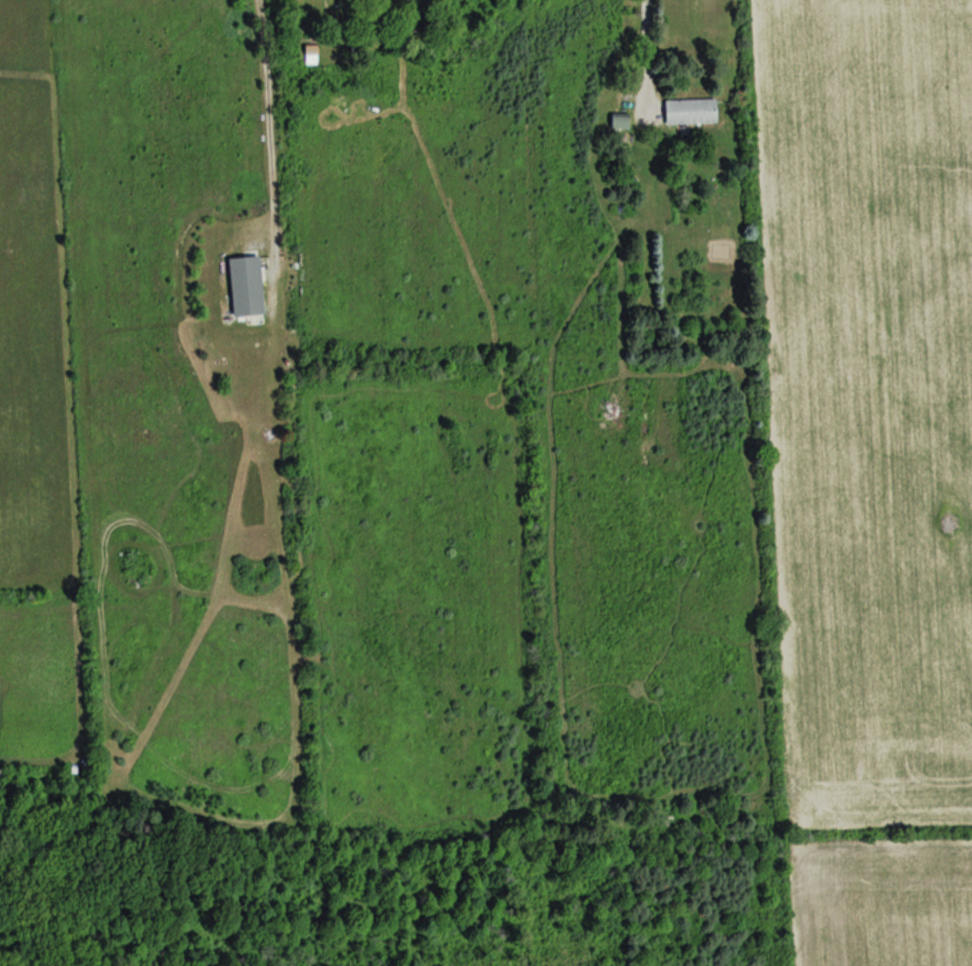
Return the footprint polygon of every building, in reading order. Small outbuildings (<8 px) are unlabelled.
[(715,100),(663,100),(663,125),(715,125),(715,100)] [(610,117),(609,128),(625,128),(625,117),(610,117)] [(257,256),(225,258),(230,317),(261,315),(257,256)]
